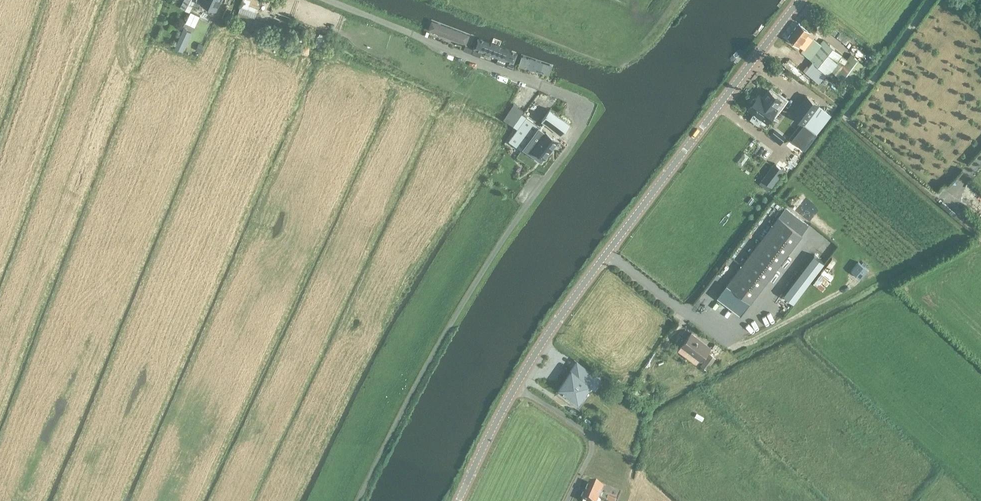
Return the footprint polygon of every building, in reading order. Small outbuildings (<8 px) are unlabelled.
[(190,11),(196,0),(183,0),(180,6),(190,11)] [(202,0),(199,7),(213,13),(219,0),(201,0),(202,0)] [(251,26),(254,17),(260,0),(242,0),(237,15),(235,20),(251,26)] [(254,17),(251,26),(261,30),(262,29),(268,31),(271,25),(265,22),(265,21),(254,17)] [(432,19),(427,31),(470,48),(476,36),(432,19)] [(799,22),(788,37),(798,45),(799,45),(803,48),(801,51),(809,58),(813,61),(804,71),(819,83),(827,73),(842,54),(824,39),(820,44),(812,37),(811,38),(806,35),(810,30),(799,22)] [(184,27),(175,46),(184,50),(193,31),(184,27)] [(477,38),(472,47),(515,63),(518,54),(477,38)] [(474,49),(472,54),(480,57),(482,52),(474,49)] [(847,84),(863,64),(850,54),(835,74),(847,84)] [(522,55),(519,64),(557,77),(559,68),(522,55)] [(751,105),(749,108),(754,112),(750,118),(759,125),(763,118),(767,121),(777,108),(774,106),(780,98),(769,90),(765,96),(764,98),(758,95),(756,98),(753,98),(750,102),(751,105)] [(829,113),(807,96),(793,115),(814,132),(829,113)] [(513,125),(514,125),(524,111),(514,104),(503,118),(513,125)] [(561,137),(570,124),(550,109),(541,122),(561,137)] [(540,126),(527,117),(522,113),(513,126),(517,129),(508,141),(522,151),(540,126)] [(802,147),(814,132),(804,124),(792,139),(802,147)] [(539,127),(522,150),(541,163),(544,159),(545,160),(559,141),(539,127)] [(783,169),(775,162),(759,183),(768,189),(783,169)] [(729,283),(718,298),(741,315),(752,300),(788,252),(789,252),(802,234),(809,225),(797,216),(789,210),(785,207),(778,216),(764,234),(765,235),(729,283)] [(795,301),(824,260),(814,252),(784,294),(795,301)] [(858,261),(851,271),(860,278),(868,269),(858,261)] [(710,347),(691,332),(678,350),(685,355),(688,350),(701,360),(710,347)] [(710,351),(701,362),(707,368),(716,356),(710,351)] [(595,386),(601,377),(582,365),(577,373),(572,370),(560,386),(578,399),(590,383),(595,386)] [(616,499),(609,496),(609,497),(601,493),(603,489),(590,483),(582,500),(583,500),(598,500),(599,498),(605,500),(615,500),(616,499)]
